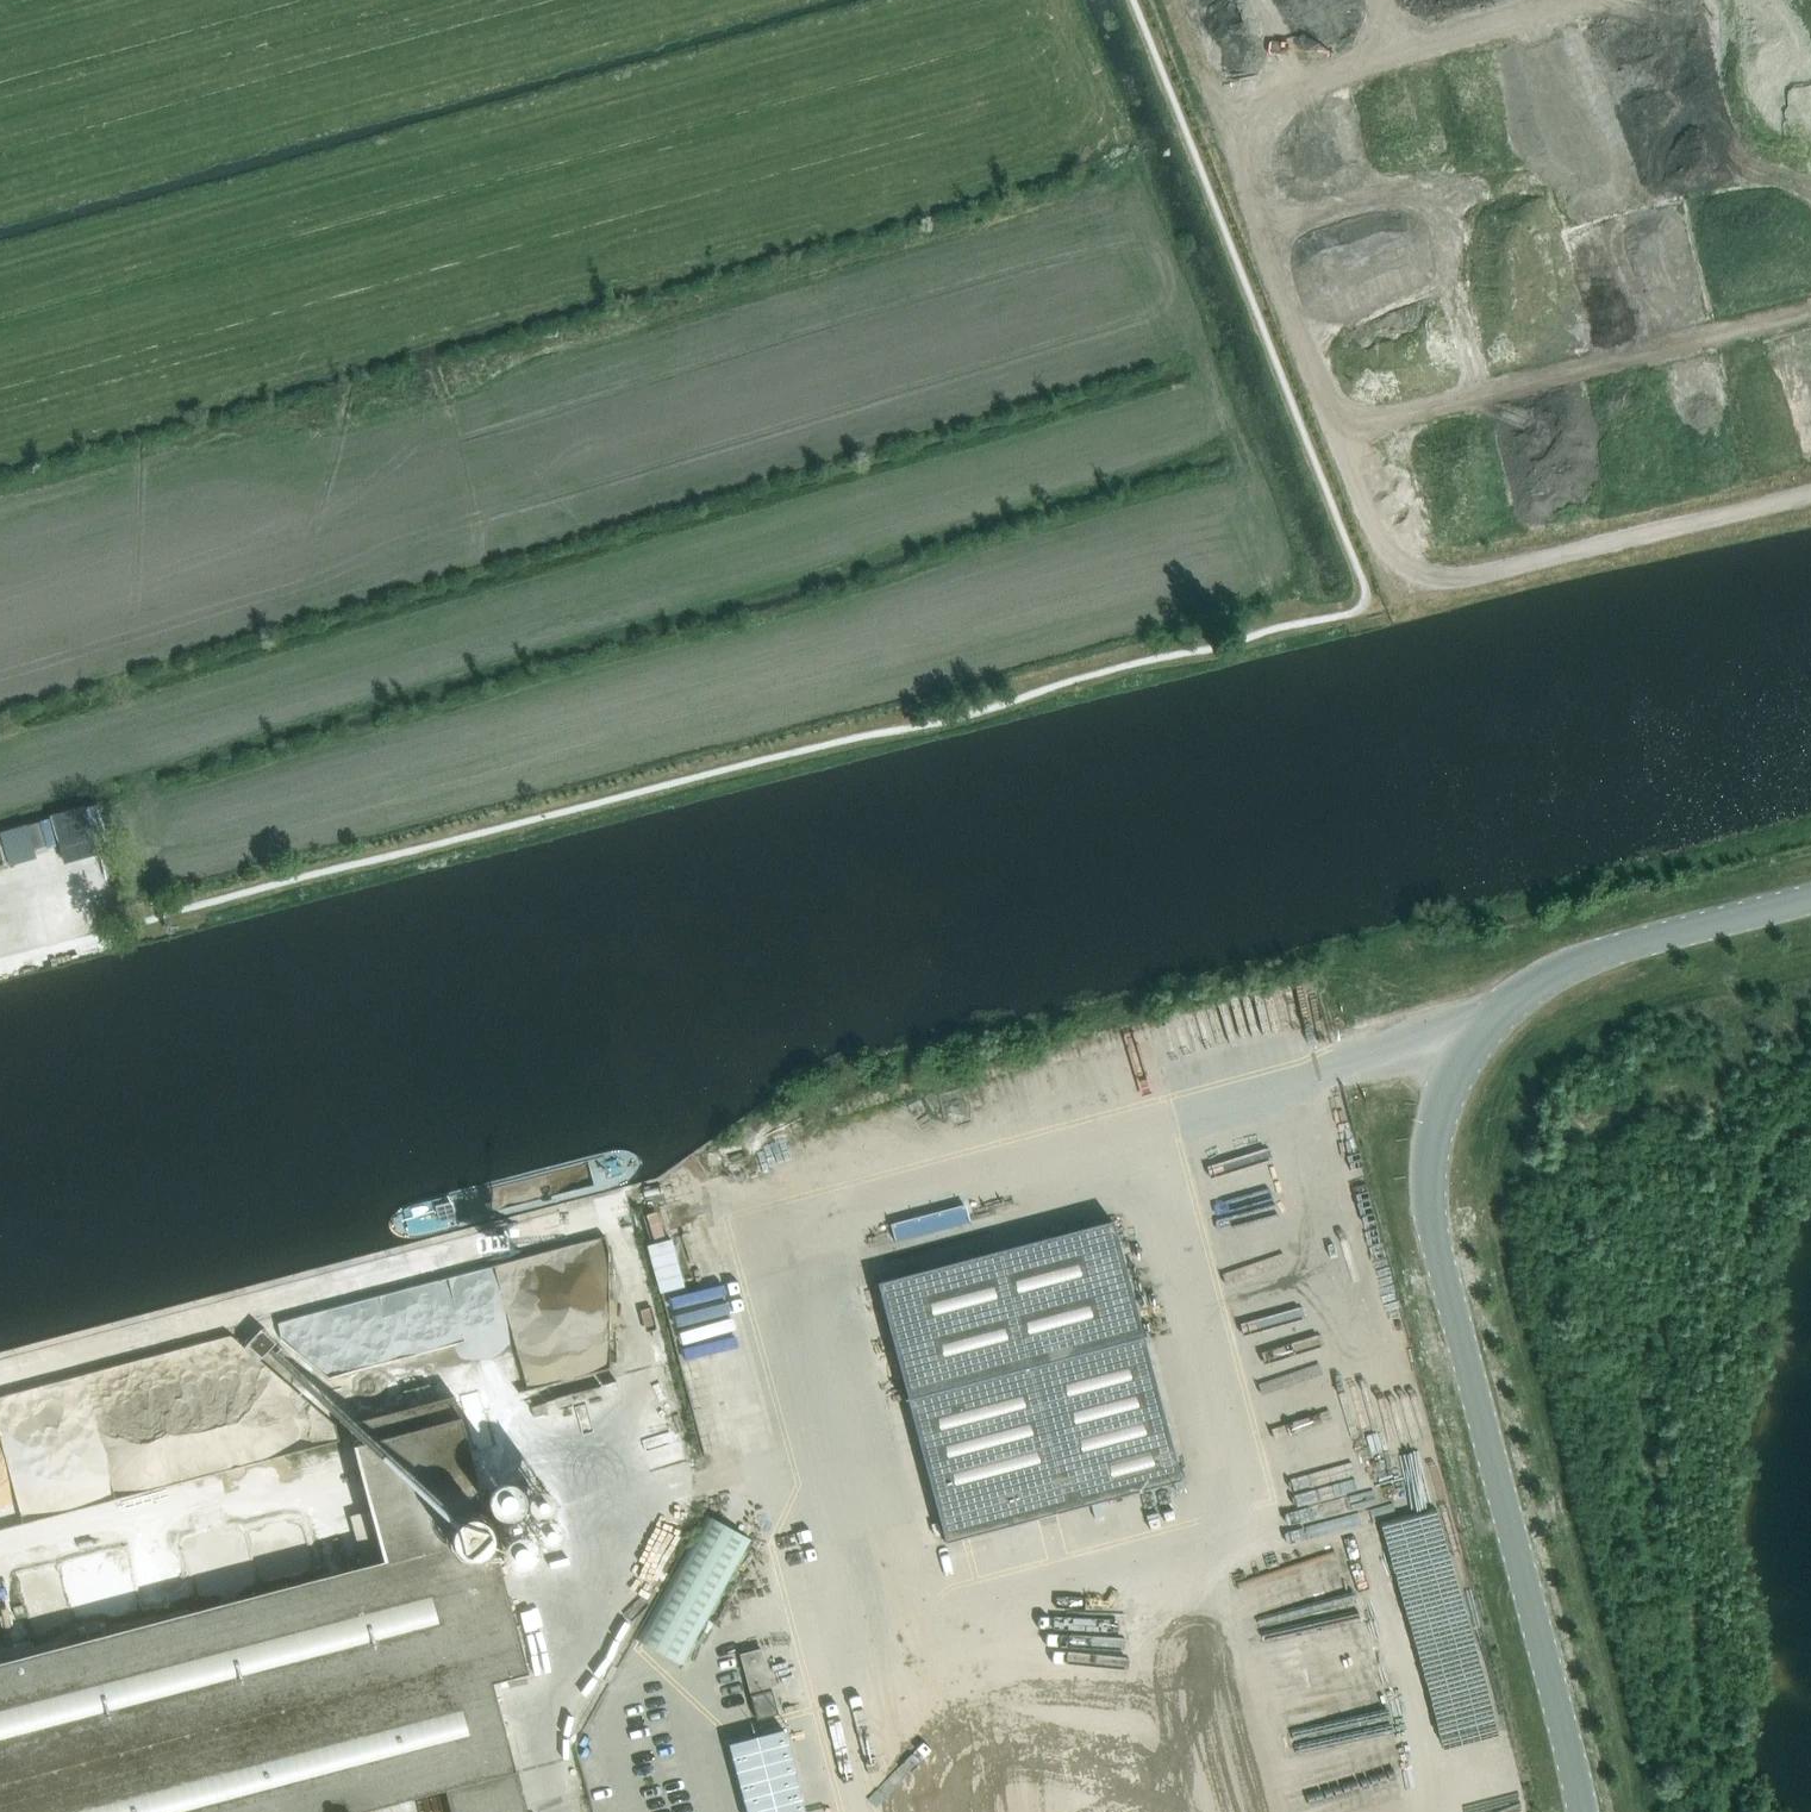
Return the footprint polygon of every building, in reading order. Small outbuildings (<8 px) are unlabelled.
[(900,1241),(975,1220),(969,1200),(895,1221),(900,1241)] [(905,1400),(908,1399),(946,1542),(1181,1480),(1144,1337),(1147,1336),(1147,1335),(1143,1336),(1113,1220),(878,1283),(908,1398),(904,1399),(905,1400)] [(582,1378),(617,1377),(611,1246),(501,1251),(505,1335),(523,1334),(525,1379),(550,1378),(551,1394),(582,1392),(582,1378)] [(447,1788),(453,1811),(527,1811),(492,1682),(528,1672),(487,1515),(500,1511),(496,1494),(483,1498),(457,1393),(352,1422),(376,1508),(389,1556),(363,1563),(0,1659),(0,1811),(356,1811),(447,1788)] [(363,1563),(389,1556),(376,1508),(350,1516),(363,1563)] [(707,1515),(637,1638),(682,1664),(752,1540),(707,1515)] [(761,1650),(740,1655),(744,1671),(765,1665),(761,1650)] [(766,1669),(745,1674),(757,1718),(778,1712),(766,1669)] [(729,1743),(747,1811),(806,1811),(784,1729),(729,1743)]
